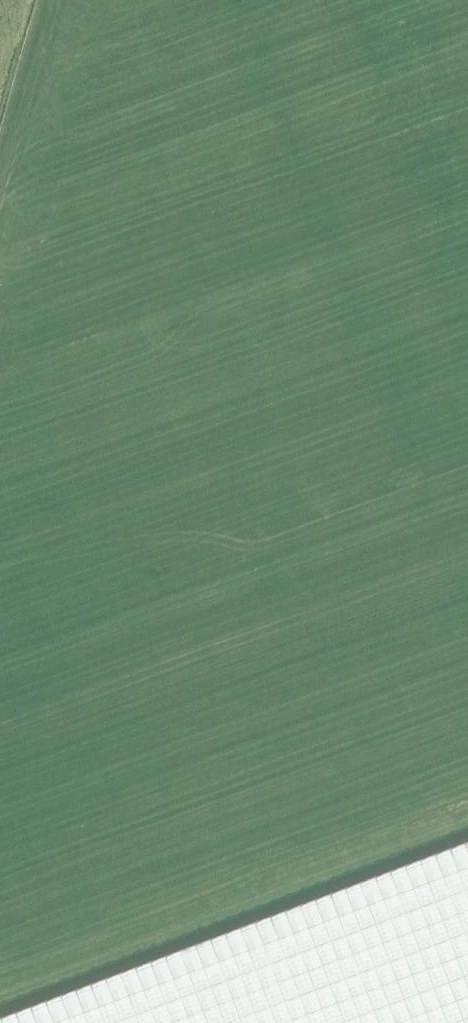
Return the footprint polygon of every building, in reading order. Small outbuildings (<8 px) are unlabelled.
[(4,1022),(467,1022),(467,847),(4,1022)]
